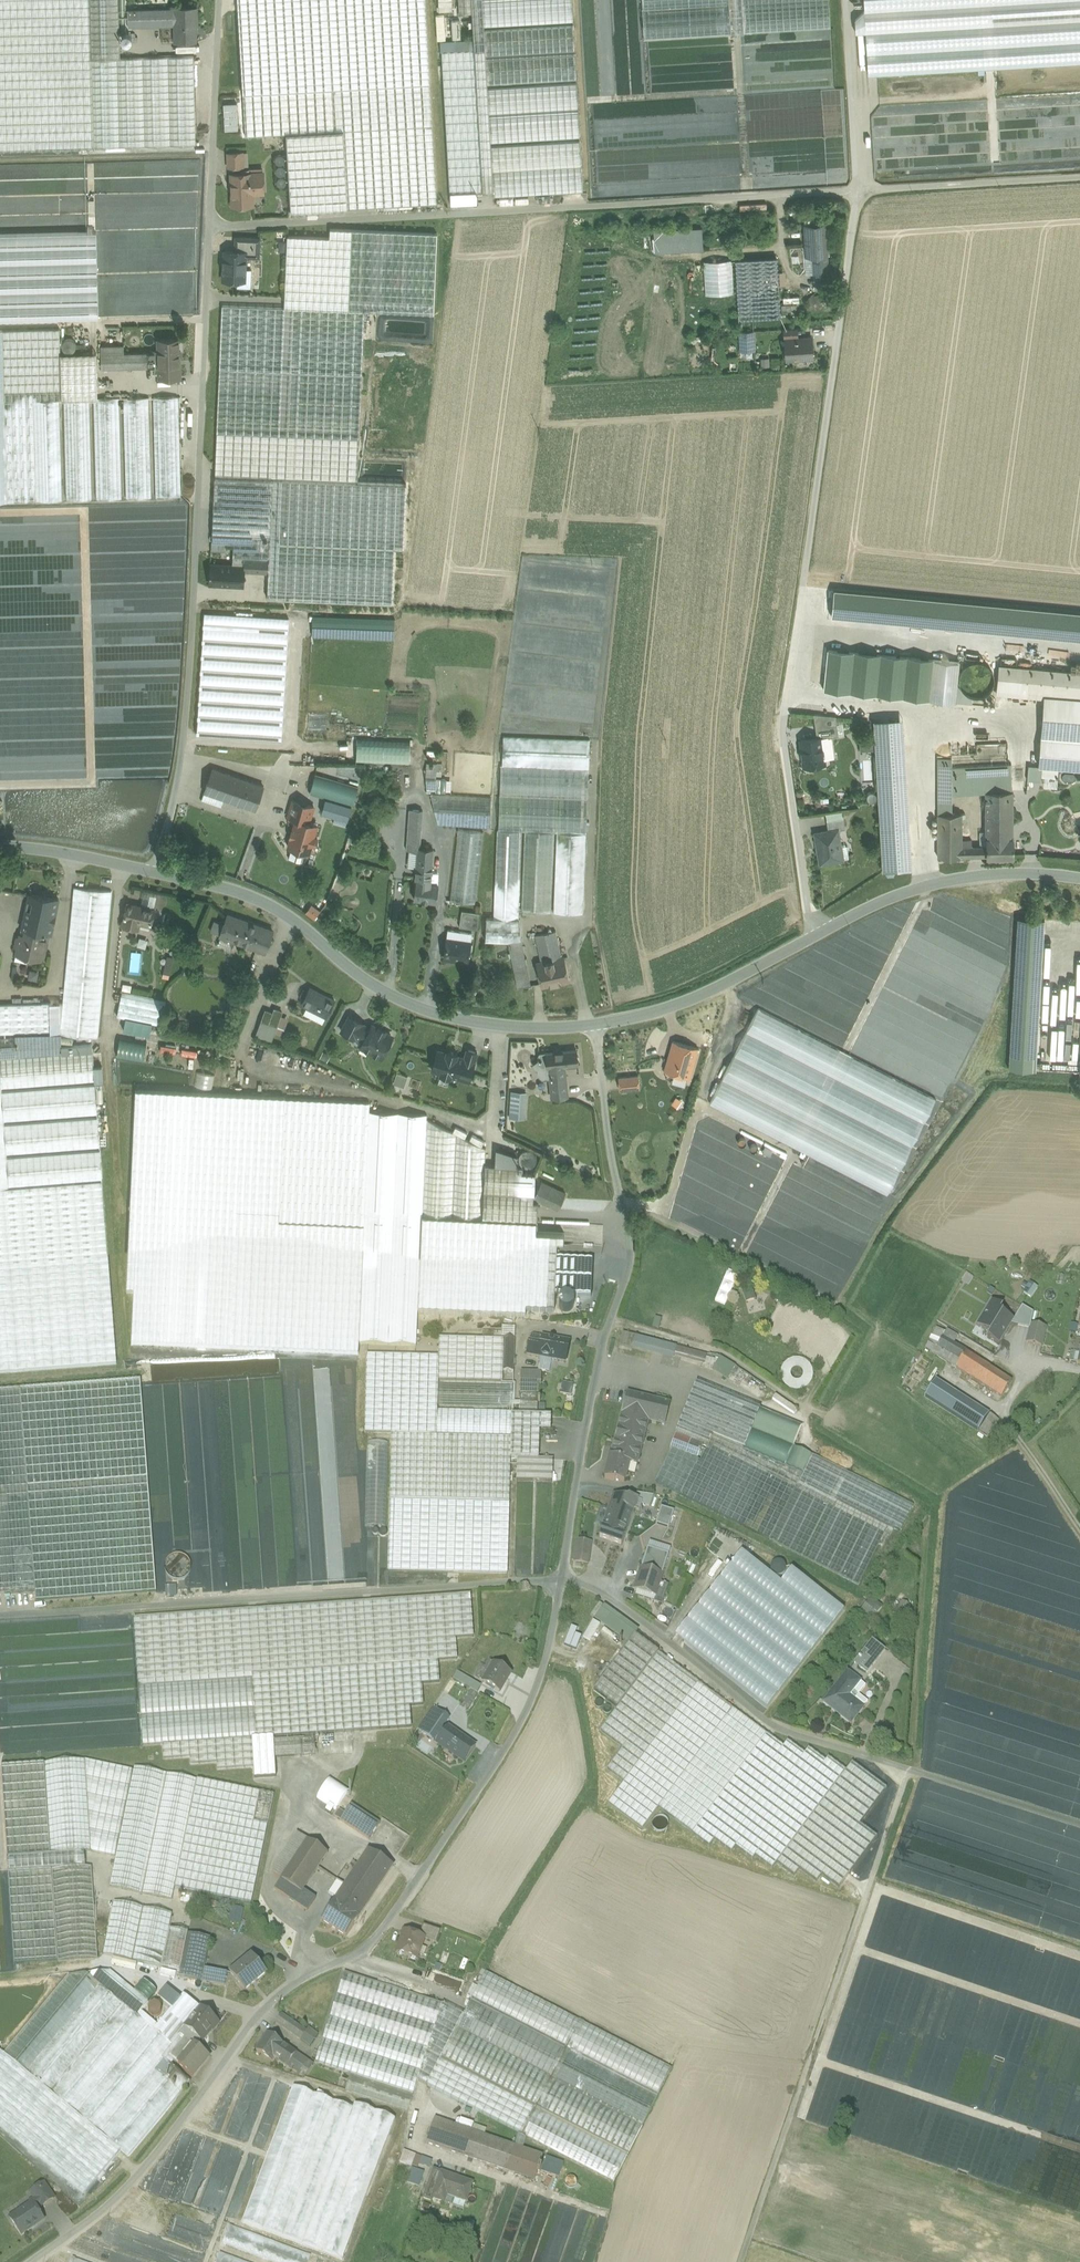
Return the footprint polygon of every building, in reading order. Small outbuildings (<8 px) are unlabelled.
[(94,148),(92,58),(90,0),(0,0),(0,150),(94,148)] [(117,58),(120,58),(119,0),(90,0),(92,58),(117,58)] [(241,50),(427,39),(425,0),(238,0),(241,50)] [(441,14),(450,4),(445,0),(444,0),(436,10),(441,14)] [(472,12),(474,49),(442,51),(450,193),(451,193),(476,192),(480,192),(493,191),(491,146),(491,143),(489,117),(489,114),(487,88),(487,85),(486,59),(486,56),(484,30),(484,27),(482,1),(482,0),(471,0),(472,12)] [(459,13),(472,12),(471,0),(459,0),(459,13)] [(482,1),(484,27),(573,22),(572,0),(507,0),(482,1)] [(642,9),(728,4),(727,0),(641,0),(642,9)] [(728,4),(729,34),(742,33),(740,3),(740,0),(727,0),(728,4)] [(740,3),(742,33),(830,28),(828,0),(785,0),(740,3)] [(728,4),(642,9),(643,40),(729,35),(729,34),(728,4)] [(173,7),(128,8),(128,26),(173,25),(173,7)] [(197,7),(173,7),(173,25),(174,42),(183,42),(183,43),(186,43),(186,42),(196,42),(195,24),(197,24),(197,7)] [(574,25),(484,30),(486,56),(575,51),(574,25)] [(744,36),(745,55),(834,50),(833,31),(744,36)] [(645,63),(730,58),(728,37),(644,42),(645,63)] [(427,39),(241,50),(246,136),(286,134),(291,212),(437,203),(427,39)] [(745,57),(746,76),(835,71),(834,52),(745,57)] [(575,54),(486,59),(487,85),(577,80),(575,54)] [(120,58),(117,58),(119,147),(196,145),(194,56),(120,58)] [(119,147),(117,58),(92,58),(94,148),(119,147)] [(577,83),(487,88),(489,114),(578,109),(577,83)] [(225,129),(240,128),(239,102),(225,102),(225,129)] [(579,112),(489,117),(491,143),(580,138),(579,112)] [(1031,127),(998,129),(1000,161),(1014,160),(1013,150),(1033,148),(1031,127)] [(580,141),(491,146),(493,191),(494,197),(583,192),(580,141)] [(242,152),(228,152),(229,167),(243,166),(242,152)] [(263,172),(231,173),(233,205),(253,204),(252,188),(264,187),(263,172)] [(477,205),(476,192),(451,193),(451,206),(477,205)] [(825,224),(805,225),(807,256),(813,255),(814,273),(829,272),(828,254),(827,254),(825,224)] [(656,229),(656,251),(705,249),(705,227),(656,229)] [(287,236),(284,308),(364,311),(434,314),(437,233),(330,229),(330,237),(287,236)] [(260,237),(239,237),(238,250),(238,256),(245,257),(259,257),(260,237)] [(238,250),(225,250),(223,280),(242,280),(242,269),(245,269),(245,257),(238,256),(238,250)] [(777,257),(704,262),(706,295),(737,293),(739,319),(780,316),(777,257)] [(220,368),(362,375),(364,311),(284,308),(222,305),(220,368)] [(60,328),(3,330),(5,401),(34,400),(60,399),(62,399),(61,353),(60,328)] [(797,328),(784,329),(785,339),(798,338),(797,328)] [(739,332),(740,352),(749,351),(754,351),(753,331),(739,332)] [(113,343),(124,343),(124,333),(97,334),(98,342),(113,342),(113,343)] [(798,338),(785,339),(786,359),(812,357),(811,338),(798,338)] [(179,339),(159,339),(159,352),(159,363),(160,377),(180,377),(179,350),(184,350),(184,340),(179,340),(179,339)] [(124,353),(124,346),(101,346),(102,368),(145,367),(144,363),(159,363),(159,352),(124,353)] [(750,361),(749,351),(740,352),(741,362),(750,361)] [(96,352),(61,353),(62,399),(64,399),(90,399),(94,398),(98,398),(96,352)] [(770,357),(762,358),(762,366),(770,365),(770,357)] [(207,508),(213,508),(280,511),(277,572),(276,595),(352,598),(362,375),(220,368),(215,478),(208,478),(207,508)] [(179,396),(153,397),(156,497),(181,496),(179,396)] [(149,397),(123,398),(124,412),(149,412),(149,397)] [(98,398),(94,398),(96,499),(122,498),(119,398),(98,398)] [(60,399),(34,400),(37,500),(63,500),(60,399)] [(90,399),(64,399),(67,500),(92,499),(90,399)] [(34,400),(5,401),(7,501),(37,500),(34,400)] [(149,412),(124,412),(126,498),(152,497),(149,412)] [(280,511),(213,508),(212,541),(226,542),(234,543),(233,565),(244,565),(245,557),(269,558),(268,572),(277,572),(280,511)] [(0,516),(0,538),(3,538),(3,534),(8,535),(8,517),(0,516)] [(212,541),(211,549),(226,550),(226,542),(212,541)] [(269,558),(245,557),(244,565),(245,565),(244,571),(251,571),(268,572),(269,558)] [(233,565),(210,564),(209,583),(244,585),(244,571),(245,565),(244,565),(233,565)] [(834,589),(831,616),(1079,639),(1079,612),(834,589)] [(289,618),(205,613),(199,703),(195,703),(192,750),(275,755),(275,753),(281,753),(289,618)] [(395,618),(313,615),(312,635),(394,638),(395,618)] [(960,661),(828,648),(824,689),(956,701),(960,661)] [(993,685),(994,678),(993,672),(989,666),(983,662),(976,661),(969,662),(964,666),(960,672),(958,679),(960,686),(964,691),(970,695),(976,696),(983,695),(989,691),(993,685)] [(1022,667),(999,664),(997,688),(1020,690),(1022,667)] [(1022,667),(1020,690),(1044,692),(1079,696),(1079,672),(1022,667)] [(168,753),(172,761),(178,671),(165,677),(172,677),(164,680),(163,680),(154,684),(159,685),(158,696),(155,697),(158,704),(153,706),(158,716),(157,732),(163,732),(161,754),(162,756),(162,763),(168,763),(168,753)] [(1044,692),(1040,736),(1079,739),(1079,696),(1044,692)] [(836,715),(814,713),(815,725),(837,723),(836,715)] [(903,718),(874,720),(883,869),(912,867),(903,718)] [(33,778),(45,774),(39,772),(36,764),(36,752),(34,746),(26,746),(24,740),(26,740),(37,737),(24,737),(22,730),(9,731),(10,728),(23,724),(16,724),(3,720),(1,724),(0,724),(0,779),(33,778)] [(327,722),(304,722),(305,741),(327,741),(327,722)] [(837,723),(815,725),(817,737),(821,736),(821,737),(839,735),(837,723)] [(589,739),(503,736),(501,765),(588,768),(589,739)] [(817,737),(800,739),(804,765),(816,763),(815,760),(824,759),(821,737),(821,736),(817,737)] [(1040,736),(1038,764),(1058,766),(1079,768),(1079,739),(1040,736)] [(410,739),(357,737),(356,762),(409,764),(410,739)] [(977,743),(977,753),(951,754),(951,757),(952,757),(952,766),(992,764),(1008,763),(1008,742),(977,743)] [(951,757),(937,757),(938,813),(952,813),(952,766),(952,757),(951,757)] [(436,762),(425,762),(424,776),(425,788),(434,789),(436,762)] [(1008,763),(992,764),(993,790),(1012,790),(1011,763),(1008,763)] [(992,764),(952,766),(952,794),(986,791),(993,791),(993,790),(992,764)] [(1041,765),(1028,764),(1027,779),(1040,780),(1041,775),(1041,766),(1041,765)] [(1058,766),(1041,764),(1041,765),(1041,766),(1041,775),(1057,776),(1058,766)] [(355,772),(347,771),(346,782),(360,784),(362,766),(356,765),(355,772)] [(501,765),(500,765),(497,829),(521,830),(523,830),(553,831),(556,831),(586,832),(588,768),(501,765)] [(230,776),(211,770),(204,791),(222,798),(230,776)] [(358,786),(315,774),(310,793),(352,806),(358,786)] [(261,787),(230,776),(222,798),(254,808),(261,787)] [(993,791),(986,791),(986,832),(987,838),(1012,838),(1012,790),(993,790),(993,791)] [(490,797),(429,793),(437,824),(487,826),(490,797)] [(314,806),(293,800),(288,817),(296,819),(309,822),(314,806)] [(422,811),(410,810),(408,827),(420,828),(422,811)] [(825,813),(827,821),(843,819),(842,811),(825,813)] [(952,813),(938,813),(938,856),(962,856),(962,839),(961,812),(952,813)] [(309,822),(296,819),(293,830),(292,830),(290,836),(291,837),(288,847),(291,848),(288,858),(302,862),(305,852),(309,853),(312,843),(315,845),(317,837),(314,836),(317,825),(309,822)] [(828,831),(837,829),(837,830),(844,829),(843,819),(827,821),(828,831)] [(420,828),(408,827),(408,835),(419,836),(420,828)] [(482,831),(458,828),(449,901),(474,904),(482,831)] [(497,829),(495,829),(492,916),(492,917),(518,918),(521,830),(497,829)] [(828,831),(814,833),(819,863),(838,860),(848,859),(846,845),(840,846),(837,830),(837,829),(828,831)] [(553,831),(523,830),(520,909),(550,910),(553,831)] [(586,832),(556,831),(553,911),(583,912),(586,832)] [(419,836),(408,835),(405,855),(416,856),(417,846),(418,847),(419,836)] [(1012,838),(987,838),(987,845),(987,855),(1013,855),(1013,838),(1012,838)] [(972,839),(962,839),(962,856),(972,856),(972,846),(972,839)] [(980,845),(972,846),(972,856),(987,855),(987,845),(980,845)] [(418,847),(417,846),(416,856),(413,881),(416,881),(429,883),(433,848),(418,847)] [(429,883),(416,881),(413,897),(435,900),(437,884),(429,883)] [(112,891),(74,887),(63,1003),(60,1032),(60,1034),(98,1038),(112,891)] [(142,906),(155,909),(158,893),(145,890),(142,906)] [(58,899),(29,894),(22,929),(25,930),(49,935),(51,935),(51,934),(50,934),(58,899)] [(142,906),(127,903),(122,925),(131,927),(132,923),(134,921),(151,925),(155,909),(142,906)] [(312,903),(306,912),(314,917),(320,908),(312,903)] [(478,913),(460,911),(458,927),(476,929),(478,913)] [(273,931),(228,915),(224,925),(215,922),(211,931),(221,934),(220,936),(265,952),(273,931)] [(518,918),(492,917),(492,916),(485,916),(484,940),(507,940),(521,938),(518,918)] [(1045,918),(1017,917),(1008,1067),(1036,1069),(1045,918)] [(445,938),(469,941),(470,932),(447,929),(445,938)] [(49,935),(25,930),(24,935),(20,934),(20,936),(17,937),(15,946),(17,948),(16,954),(41,959),(41,958),(44,957),(49,935)] [(556,930),(535,935),(537,942),(557,938),(556,930)] [(469,941),(445,938),(443,957),(453,959),(453,957),(467,958),(469,941)] [(521,938),(507,940),(517,987),(530,984),(521,938)] [(557,938),(537,942),(541,962),(538,963),(542,986),(568,980),(563,957),(562,958),(561,957),(552,959),(551,956),(561,953),(557,938)] [(130,970),(140,971),(142,952),(132,951),(130,970)] [(942,1036),(926,1019),(932,1019),(933,1015),(939,1022),(954,1008),(953,1007),(958,1002),(927,992),(958,990),(957,969),(950,969),(950,982),(945,977),(941,976),(946,971),(939,963),(886,967),(863,1036),(864,1037),(871,1036),(874,1027),(874,1033),(881,1033),(882,1045),(910,1044),(910,1051),(920,1051),(920,1046),(927,1048),(926,1031),(942,1036)] [(847,1030),(851,1030),(863,1005),(869,992),(869,993),(877,978),(871,975),(874,969),(867,965),(777,966),(795,975),(795,980),(804,980),(804,992),(807,985),(811,987),(816,987),(817,993),(824,993),(824,994),(819,1004),(819,1017),(847,1030)] [(30,968),(27,977),(38,979),(40,970),(30,968)] [(334,1000),(310,987),(302,1003),(326,1016),(334,1000)] [(251,991),(236,988),(233,1005),(248,1008),(251,991)] [(122,991),(117,1016),(144,1021),(158,1024),(161,1024),(166,1000),(122,991)] [(60,1032),(63,1003),(0,1004),(0,1033),(60,1032)] [(936,1098),(758,1007),(710,1103),(887,1193),(936,1098)] [(282,1012),(274,1009),(272,1013),(273,1013),(268,1025),(276,1028),(282,1012)] [(265,1010),(260,1023),(268,1025),(273,1013),(272,1013),(265,1010)] [(363,1022),(350,1015),(342,1031),(354,1037),(356,1035),(362,1023),(363,1022)] [(155,1035),(158,1024),(144,1021),(142,1032),(155,1035)] [(268,1025),(260,1023),(256,1034),(272,1039),(276,1028),(268,1025)] [(370,1027),(362,1023),(356,1035),(364,1039),(360,1046),(380,1056),(386,1045),(389,1044),(391,1041),(390,1037),(391,1035),(384,1031),(385,1029),(379,1026),(378,1028),(371,1024),(370,1027)] [(698,1044),(675,1035),(671,1045),(694,1054),(698,1044)] [(0,1037),(0,1054),(16,1053),(16,1046),(18,1046),(18,1042),(15,1043),(15,1036),(0,1037)] [(89,1044),(62,1046),(62,1053),(89,1051),(89,1044)] [(694,1054),(671,1045),(664,1063),(668,1064),(680,1069),(687,1072),(694,1054)] [(576,1048),(553,1051),(554,1055),(549,1055),(549,1053),(546,1051),(540,1052),(538,1054),(538,1059),(534,1063),(534,1068),(537,1069),(538,1075),(542,1079),(549,1078),(566,1076),(565,1066),(578,1065),(576,1048)] [(446,1052),(437,1050),(431,1069),(440,1072),(440,1074),(451,1077),(451,1075),(460,1078),(461,1074),(470,1077),(472,1069),(462,1066),(464,1057),(458,1055),(458,1053),(447,1050),(446,1052)] [(16,1057),(16,1053),(0,1054),(0,1068),(2,1088),(95,1081),(94,1067),(93,1051),(16,1057)] [(881,1053),(877,1059),(883,1064),(887,1057),(881,1053)] [(680,1069),(668,1064),(665,1071),(677,1075),(680,1069)] [(102,1066),(94,1067),(95,1081),(103,1080),(102,1066)] [(9,1187),(2,1091),(2,1088),(0,1068),(0,1188),(9,1187)] [(215,1075),(196,1072),(194,1085),(213,1089),(215,1075)] [(399,1072),(396,1081),(405,1084),(409,1075),(399,1072)] [(638,1074),(618,1076),(620,1091),(640,1089),(638,1074)] [(566,1076),(549,1078),(551,1097),(568,1096),(566,1076)] [(95,1084),(2,1091),(4,1121),(98,1114),(95,1084)] [(427,1115),(369,1112),(370,1103),(285,1098),(285,1097),(136,1090),(126,1294),(133,1294),(131,1345),(358,1356),(358,1345),(416,1348),(417,1321),(479,1325),(483,1231),(487,1231),(482,1326),(502,1327),(512,1327),(517,1233),(520,1233),(516,1327),(546,1325),(551,1234),(536,1234),(538,1202),(538,1201),(533,1201),(533,1194),(520,1194),(521,1172),(522,1172),(522,1167),(517,1166),(495,1165),(485,1165),(486,1149),(427,1120),(427,1115)] [(526,1093),(511,1092),(510,1111),(523,1112),(524,1099),(525,1099),(526,1093)] [(98,1117),(4,1124),(7,1154),(100,1147),(98,1117)] [(764,1147),(763,1154),(771,1156),(773,1150),(764,1147)] [(517,1166),(517,1155),(496,1149),(495,1165),(517,1166)] [(536,1161),(537,1158),(536,1154),(534,1151),(531,1150),(528,1149),(524,1150),(521,1152),(519,1155),(519,1158),(520,1161),(522,1164),(525,1166),(528,1167),(531,1166),(534,1164),(536,1161)] [(100,1150),(7,1157),(9,1187),(102,1180),(103,1180),(100,1150)] [(522,1172),(521,1172),(520,1194),(533,1194),(534,1194),(536,1173),(522,1172)] [(111,1308),(102,1180),(9,1187),(0,1188),(0,1316),(111,1308)] [(565,1192),(541,1181),(535,1194),(534,1194),(533,1194),(533,1201),(538,1201),(538,1202),(538,1201),(556,1209),(565,1192)] [(726,1306),(739,1274),(727,1269),(714,1301),(726,1306)] [(972,1279),(960,1300),(969,1304),(980,1284),(972,1279)] [(1028,1282),(1024,1294),(1034,1297),(1037,1286),(1028,1282)] [(0,1316),(0,1373),(116,1364),(111,1308),(0,1316)] [(996,1327),(979,1316),(969,1332),(985,1343),(984,1345),(999,1355),(1012,1335),(997,1325),(996,1327)] [(959,1329),(948,1323),(945,1329),(956,1335),(959,1329)] [(1045,1329),(1031,1325),(1026,1344),(1041,1348),(1045,1329)] [(512,1327),(502,1327),(502,1332),(501,1338),(504,1339),(504,1338),(514,1338),(514,1327),(512,1327)] [(956,1338),(946,1332),(945,1334),(936,1329),(925,1350),(956,1370),(966,1354),(967,1353),(952,1345),(956,1338)] [(635,1336),(622,1333),(619,1346),(632,1349),(633,1346),(635,1337),(635,1336)] [(569,1342),(533,1336),(530,1337),(529,1344),(528,1343),(526,1355),(566,1362),(569,1342)] [(676,1348),(635,1337),(633,1346),(674,1356),(674,1355),(676,1348)] [(511,1437),(436,1435),(437,1410),(437,1407),(437,1381),(502,1383),(502,1372),(504,1340),(439,1338),(438,1357),(366,1355),(364,1434),(391,1434),(389,1499),(509,1502),(510,1459),(511,1437)] [(514,1338),(504,1338),(504,1340),(502,1372),(513,1372),(514,1338)] [(676,1348),(674,1355),(704,1363),(706,1359),(706,1356),(676,1348)] [(1011,1383),(966,1354),(956,1370),(1001,1399),(1011,1383)] [(721,1356),(713,1369),(728,1379),(737,1366),(721,1356)] [(811,1381),(812,1375),(810,1370),(807,1365),(802,1361),(796,1360),(790,1361),(785,1365),(782,1370),(781,1376),(782,1382),(786,1387),(791,1390),(797,1391),(802,1390),(807,1386),(811,1381)] [(541,1373),(520,1372),(520,1385),(538,1385),(538,1386),(540,1386),(541,1373)] [(140,1380),(20,1389),(35,1593),(34,1593),(35,1602),(156,1593),(140,1380)] [(502,1383),(437,1381),(437,1407),(512,1409),(512,1383),(502,1383)] [(989,1417),(935,1381),(924,1398),(979,1433),(989,1417)] [(573,1395),(575,1383),(563,1382),(562,1394),(573,1395)] [(792,1448),(751,1431),(759,1410),(696,1384),(675,1436),(670,1450),(671,1450),(655,1484),(769,1541),(802,1475),(800,1473),(799,1474),(799,1473),(785,1467),(792,1448)] [(538,1385),(520,1385),(520,1393),(538,1393),(538,1386),(538,1385)] [(0,1391),(0,1596),(34,1593),(35,1593),(20,1389),(0,1391)] [(538,1395),(520,1394),(519,1415),(537,1416),(538,1395)] [(670,1404),(627,1394),(621,1416),(648,1422),(665,1427),(670,1404)] [(512,1411),(437,1410),(436,1435),(511,1437),(511,1415),(512,1411)] [(801,1427),(760,1410),(759,1410),(751,1431),(792,1448),(801,1427)] [(537,1416),(519,1415),(519,1416),(511,1415),(511,1437),(510,1459),(517,1459),(538,1460),(539,1431),(550,1432),(550,1417),(537,1416)] [(648,1422),(621,1416),(611,1457),(610,1456),(604,1479),(615,1482),(615,1481),(624,1483),(626,1474),(634,1476),(648,1422)] [(989,1417),(979,1433),(987,1438),(998,1422),(989,1417)] [(364,1527),(386,1528),(388,1443),(367,1443),(364,1527)] [(812,1456),(792,1448),(785,1467),(799,1473),(799,1474),(800,1473),(802,1475),(812,1456)] [(913,1507),(812,1456),(802,1475),(769,1541),(858,1586),(888,1526),(900,1532),(913,1507)] [(517,1459),(516,1481),(552,1482),(553,1460),(538,1460),(517,1459)] [(653,1497),(636,1494),(634,1500),(642,1503),(641,1505),(649,1508),(653,1497)] [(614,1495),(599,1538),(621,1545),(632,1510),(639,1513),(641,1505),(642,1503),(634,1500),(629,1498),(626,1500),(614,1495)] [(509,1502),(389,1499),(387,1572),(507,1575),(509,1502)] [(672,1527),(676,1511),(661,1508),(658,1524),(672,1527)] [(591,1542),(576,1541),(573,1563),(587,1565),(591,1542)] [(668,1555),(647,1548),(641,1568),(662,1575),(668,1555)] [(780,1585),(741,1554),(675,1636),(766,1708),(843,1612),(792,1571),(780,1585)] [(641,1568),(640,1568),(633,1590),(655,1597),(656,1597),(660,1583),(663,1575),(662,1575),(641,1568)] [(660,1583),(656,1597),(655,1597),(654,1603),(662,1605),(668,1585),(660,1583)] [(177,1597),(176,1585),(164,1586),(164,1597),(177,1597)] [(470,1595),(134,1618),(142,1747),(162,1745),(163,1760),(190,1758),(190,1766),(217,1764),(217,1771),(253,1769),(254,1780),(276,1778),(274,1759),(315,1756),(314,1740),(274,1743),(273,1738),(411,1729),(410,1707),(423,1706),(421,1685),(439,1684),(438,1662),(457,1661),(455,1639),(473,1638),(470,1595)] [(871,1598),(859,1614),(870,1623),(882,1607),(871,1598)] [(902,1602),(893,1613),(901,1619),(910,1608),(902,1602)] [(639,1631),(604,1606),(595,1619),(625,1641),(629,1644),(634,1636),(635,1637),(639,1631)] [(590,1620),(584,1639),(594,1642),(600,1624),(590,1620)] [(625,1650),(593,1692),(616,1709),(658,1654),(635,1637),(634,1636),(629,1644),(625,1650)] [(873,1641),(855,1663),(867,1673),(885,1651),(873,1641)] [(616,1709),(599,1732),(622,1749),(606,1770),(623,1783),(697,1684),(698,1684),(658,1654),(616,1709)] [(489,1671),(482,1683),(499,1693),(510,1674),(494,1664),(489,1671)] [(474,1678),(482,1683),(489,1671),(481,1666),(474,1678)] [(461,1684),(465,1678),(456,1672),(452,1679),(461,1684)] [(848,1673),(823,1703),(850,1725),(864,1709),(863,1708),(868,1703),(859,1696),(866,1687),(848,1673)] [(481,1687),(465,1678),(461,1684),(477,1694),(481,1687)] [(623,1783),(607,1804),(642,1830),(658,1809),(692,1834),(766,1735),(698,1684),(697,1684),(623,1783)] [(433,1707),(418,1730),(433,1741),(444,1726),(449,1718),(433,1707)] [(474,1747),(448,1729),(438,1744),(463,1762),(474,1747)] [(766,1735),(692,1834),(709,1847),(714,1840),(731,1853),(735,1847),(752,1860),(755,1856),(772,1869),(776,1864),(845,1771),(827,1758),(825,1762),(808,1749),(804,1754),(787,1742),(783,1747),(766,1735)] [(343,1742),(321,1744),(322,1756),(344,1754),(343,1742)] [(85,1761),(44,1763),(44,1764),(1,1766),(14,1965),(57,1962),(98,1960),(92,1867),(85,1868),(84,1853),(91,1853),(115,1858),(133,1771),(85,1761)] [(851,1764),(845,1771),(776,1864),(793,1877),(799,1870),(816,1883),(821,1876),(838,1889),(876,1838),(859,1825),(886,1790),(851,1764)] [(274,1796),(196,1780),(134,1767),(133,1771),(115,1858),(109,1888),(171,1901),(174,1889),(183,1891),(183,1892),(203,1896),(203,1895),(251,1905),(274,1796)] [(349,1790),(330,1778),(317,1798),(329,1806),(325,1812),(330,1815),(333,1809),(335,1811),(349,1790)] [(378,1824),(351,1805),(345,1814),(340,1810),(335,1818),(368,1839),(378,1824)] [(298,1834),(271,1874),(281,1881),(308,1840),(298,1834)] [(308,1840),(281,1881),(301,1894),(304,1890),(329,1854),(308,1840)] [(370,1852),(345,1888),(337,1883),(329,1895),(337,1901),(335,1905),(359,1920),(393,1868),(370,1852)] [(301,1894),(281,1881),(275,1889),(295,1903),(301,1894)] [(301,1894),(295,1903),(308,1911),(317,1899),(304,1890),(301,1894)] [(203,1896),(183,1892),(180,1903),(201,1907),(203,1896)] [(172,1914),(114,1902),(103,1955),(180,1971),(188,1934),(169,1930),(172,1914)] [(359,1920),(335,1905),(323,1922),(348,1938),(359,1920)] [(242,1909),(232,1907),(230,1917),(240,1919),(242,1909)] [(440,1932),(423,1926),(419,1937),(424,1939),(424,1940),(436,1944),(440,1932)] [(210,1939),(188,1934),(180,1971),(179,1978),(225,1987),(227,1974),(204,1969),(210,1939)] [(414,1937),(403,1934),(397,1953),(398,1954),(399,1956),(402,1957),(403,1956),(417,1960),(424,1940),(424,1939),(419,1937),(414,1936),(414,1937)] [(252,1957),(230,1974),(245,1991),(266,1974),(252,1957)] [(111,1972),(86,1974),(68,1975),(3,2054),(120,2151),(128,2157),(181,2093),(180,2093),(167,2082),(177,2071),(171,2066),(174,2062),(168,2057),(185,2037),(197,2047),(201,2042),(184,2028),(200,2009),(183,1995),(158,2026),(141,2012),(148,2003),(111,1972)] [(562,2047),(561,2049),(472,2002),(463,2018),(443,2057),(628,2155),(657,2100),(570,2053),(571,2051),(658,2098),(673,2070),(487,1972),(473,2000),(562,2047)] [(442,2005),(344,1973),(315,2063),(350,2075),(345,2092),(407,2112),(417,2081),(442,2006),(442,2005)] [(431,1990),(405,1982),(402,1990),(428,1999),(431,1990)] [(442,2006),(417,2081),(427,2087),(443,2057),(463,2018),(442,2006)] [(219,2024),(200,2008),(200,2009),(184,2028),(201,2042),(210,2031),(212,2033),(219,2024)] [(306,2031),(281,2014),(275,2023),(310,2048),(319,2035),(308,2028),(306,2031)] [(295,2054),(267,2035),(256,2051),(271,2061),(273,2058),(286,2067),(295,2054)] [(197,2047),(185,2037),(168,2057),(174,2062),(192,2077),(209,2057),(197,2047)] [(3,2054),(0,2052),(0,2126),(83,2195),(120,2151),(3,2054)] [(309,2064),(295,2054),(286,2067),(302,2077),(303,2077),(305,2078),(313,2066),(309,2064)] [(514,2147),(435,2120),(426,2145),(534,2182),(543,2157),(523,2150),(526,2139),(613,2183),(628,2155),(443,2057),(427,2087),(518,2135),(514,2147)] [(190,2082),(177,2071),(167,2082),(180,2093),(190,2082)] [(353,2110),(293,2087),(242,2222),(342,2260),(395,2120),(355,2105),(353,2110)] [(416,2155),(404,2151),(399,2163),(411,2167),(412,2166),(416,2155)] [(421,2157),(416,2155),(412,2166),(418,2168),(421,2157)] [(432,2161),(422,2157),(419,2164),(430,2168),(432,2161)] [(561,2170),(545,2165),(542,2174),(558,2179),(561,2170)] [(441,2173),(433,2170),(429,2183),(436,2186),(441,2173)] [(423,2175),(411,2171),(407,2183),(418,2187),(423,2175)] [(472,2184),(441,2173),(436,2186),(432,2199),(433,2199),(441,2202),(444,2195),(466,2202),(472,2184)] [(436,2186),(429,2183),(423,2199),(432,2202),(433,2199),(432,2199),(436,2186)] [(43,2185),(31,2193),(40,2207),(41,2209),(54,2200),(43,2185)] [(31,2205),(10,2219),(21,2236),(43,2221),(35,2210),(40,2207),(35,2200),(30,2203),(31,2205)]
